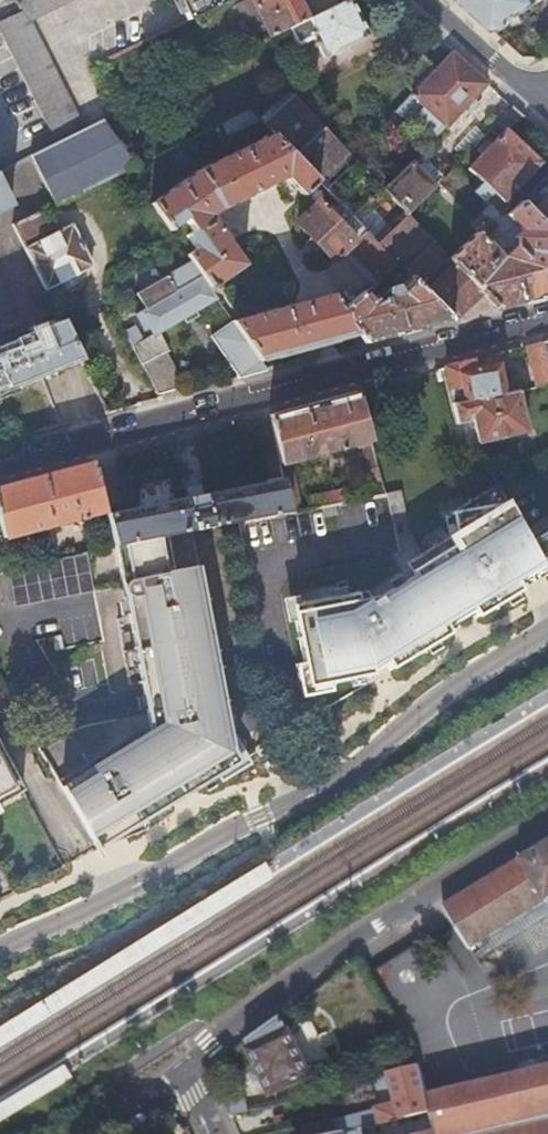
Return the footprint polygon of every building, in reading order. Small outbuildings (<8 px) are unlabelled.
[(180,5),(187,21),(230,0),(177,0),(180,5)] [(272,37),(311,18),(339,4),(337,0),(253,0),(272,37)] [(353,0),(347,0),(339,4),(311,18),(317,31),(312,33),(324,58),(370,36),(353,0)] [(495,30),(497,29),(502,29),(504,29),(506,29),(507,28),(509,27),(509,26),(510,25),(511,25),(511,23),(512,22),(512,21),(512,20),(512,19),(512,17),(518,14),(520,14),(538,2),(537,0),(461,0),(495,30)] [(414,91),(392,115),(428,148),(487,84),(451,51),(436,67),(414,91)] [(401,79),(414,91),(436,67),(423,55),(401,79)] [(447,323),(448,323),(478,294),(446,261),(405,219),(386,199),(285,93),(284,93),(254,123),(269,138),(314,185),(346,218),(393,268),(399,274),(406,281),(447,323)] [(508,132),(523,116),(512,106),(491,129),(499,137),(469,168),(483,182),(474,191),(487,204),(489,203),(501,215),(504,212),(509,207),(503,201),(540,163),(528,151),(521,158),(515,152),(522,145),(508,132)] [(227,135),(254,123),(248,110),(221,123),(227,135)] [(126,169),(134,165),(103,122),(102,121),(85,130),(56,144),(30,156),(54,206),(127,170),(126,169)] [(303,197),(314,185),(269,138),(189,177),(151,204),(170,232),(186,221),(194,232),(188,236),(196,250),(187,256),(191,261),(213,293),(218,289),(216,286),(246,264),(212,216),(223,209),(270,185),(268,181),(280,175),(303,197)] [(386,199),(405,219),(440,184),(444,179),(424,160),(386,199)] [(5,189),(25,182),(19,163),(0,168),(0,173),(5,189)] [(444,179),(440,184),(475,218),(487,204),(474,191),(453,170),(444,179)] [(12,205),(0,181),(0,211),(12,205)] [(532,214),(547,230),(547,197),(532,214)] [(349,247),(380,280),(387,274),(393,268),(346,218),(341,224),(320,202),(297,223),(335,262),(349,247)] [(497,308),(547,294),(547,254),(546,251),(542,241),(547,235),(547,230),(532,214),(521,203),(508,216),(524,231),(517,237),(517,247),(504,261),(498,255),(499,254),(484,240),(498,226),(491,219),(446,261),(478,294),(497,308)] [(45,231),(37,214),(14,225),(22,243),(45,231)] [(25,249),(45,289),(91,266),(71,226),(25,249)] [(217,298),(213,293),(191,261),(140,292),(148,307),(137,314),(141,321),(144,319),(153,335),(158,332),(217,298)] [(394,280),(399,274),(393,268),(387,274),(394,280)] [(366,343),(447,323),(406,281),(400,288),(397,285),(388,289),(387,292),(372,301),(364,292),(343,309),(342,310),(359,334),(366,343)] [(261,361),(359,334),(342,310),(343,309),(333,295),(234,322),(261,361)] [(126,320),(121,322),(122,323),(120,324),(132,347),(143,341),(134,326),(131,328),(126,320)] [(42,376),(80,360),(60,321),(29,334),(24,323),(0,333),(0,394),(42,376)] [(241,377),(267,370),(261,361),(234,322),(212,337),(241,377)] [(168,350),(158,332),(153,335),(143,341),(132,347),(142,365),(165,352),(168,350)] [(526,347),(538,388),(547,386),(547,360),(543,342),(526,347)] [(185,387),(165,352),(142,365),(158,395),(185,387)] [(497,354),(445,368),(455,405),(506,394),(503,382),(497,354)] [(506,394),(518,392),(515,379),(503,382),(506,394)] [(360,404),(357,392),(272,415),(284,478),(290,510),(302,509),(292,462),(361,444),(375,488),(384,486),(360,404)] [(506,394),(455,405),(460,423),(465,422),(464,419),(473,416),(480,443),(528,432),(518,392),(506,394)] [(382,394),(360,400),(364,414),(385,408),(382,394)] [(93,464),(0,489),(0,523),(12,566),(27,563),(24,551),(26,550),(26,546),(20,548),(16,537),(106,511),(93,464)] [(290,510),(284,478),(203,494),(201,486),(185,490),(186,498),(107,514),(116,546),(192,530),(269,515),(270,516),(291,512),(290,510)] [(526,536),(497,484),(449,512),(442,536),(424,546),(429,554),(414,563),(418,570),(361,604),(356,594),(292,607),(309,689),(374,676),(374,674),(389,664),(392,668),(521,590),(517,584),(544,568),(526,536)] [(387,494),(384,486),(375,488),(377,496),(387,494)] [(309,499),(311,507),(352,500),(349,489),(309,499)] [(526,536),(544,568),(547,574),(547,573),(547,524),(526,536)] [(59,782),(89,836),(114,822),(117,828),(118,828),(246,754),(230,726),(235,725),(192,530),(116,546),(131,616),(124,621),(137,684),(150,681),(159,724),(59,782)] [(429,554),(424,546),(410,555),(414,563),(429,554)] [(547,574),(544,568),(517,584),(521,590),(547,574)] [(23,788),(0,746),(0,800),(23,788)] [(89,836),(93,843),(117,828),(114,822),(89,836)] [(445,906),(461,931),(471,947),(475,945),(547,900),(547,842),(445,906)] [(0,1022),(0,1039),(273,873),(264,859),(0,1022)] [(283,1022),(281,1017),(248,1041),(259,1065),(267,1081),(274,1095),(334,1064),(311,1019),(295,1027),(295,1030),(289,1033),(286,1026),(287,1023),(286,1021),(283,1022)] [(71,1076),(63,1063),(0,1102),(0,1121),(71,1076)] [(261,1084),(267,1081),(259,1065),(253,1068),(251,1072),(256,1083),(261,1084)] [(362,1128),(432,1110),(428,1096),(420,1067),(391,1074),(398,1104),(377,1109),(378,1116),(356,1122),(358,1129),(362,1128)] [(428,1096),(432,1110),(437,1133),(547,1133),(547,1067),(428,1096)] [(227,1104),(232,1114),(249,1110),(246,1098),(227,1104)] [(343,1133),(339,1117),(312,1124),(315,1133),(342,1133),(343,1133)]
